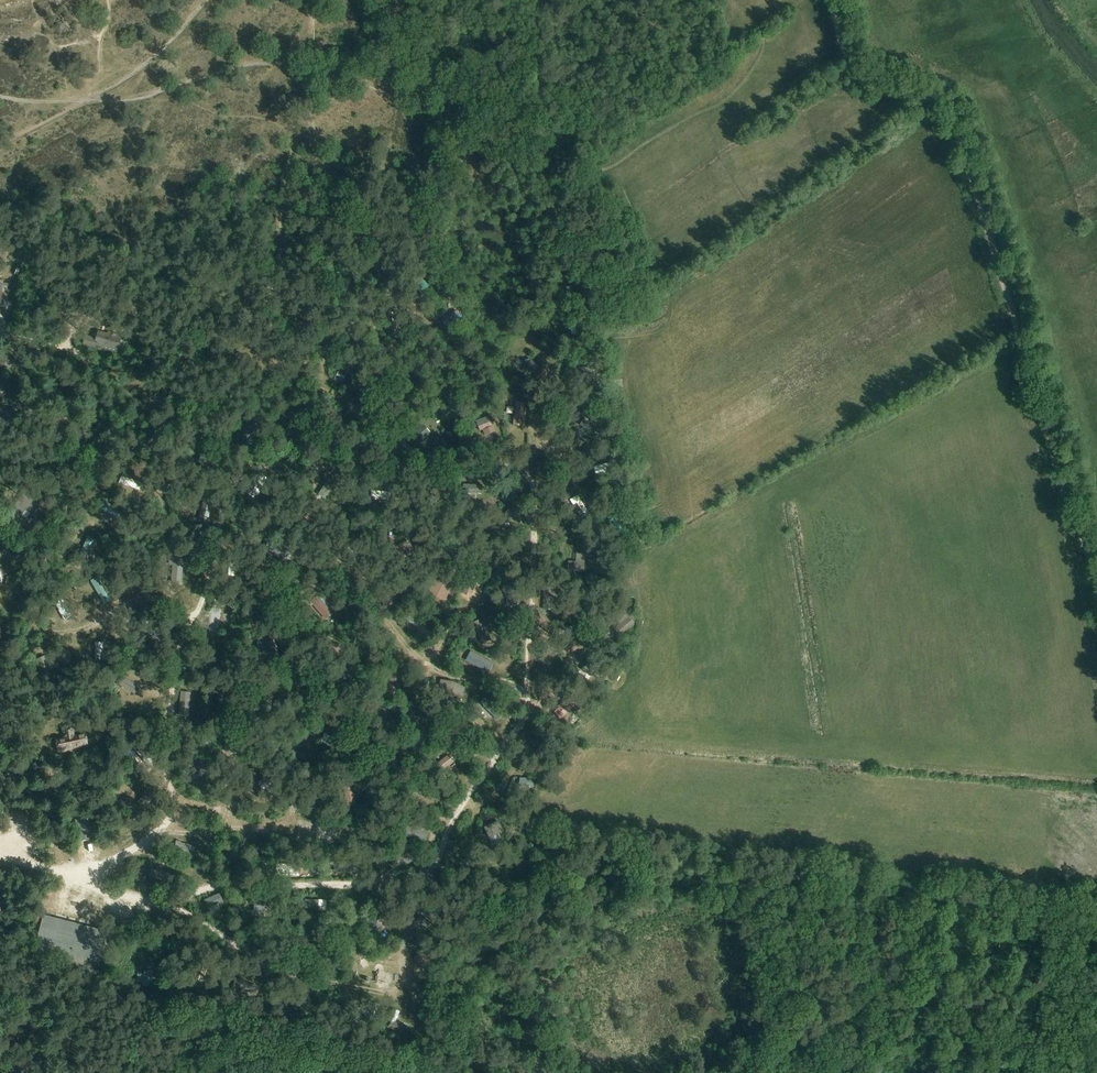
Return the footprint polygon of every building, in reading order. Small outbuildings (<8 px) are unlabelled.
[(357,304),(344,320),(351,325),(363,309),(357,304)] [(461,319),(457,311),(440,318),(445,327),(461,319)] [(397,330),(395,317),(387,318),(389,331),(397,330)] [(576,341),(588,339),(584,320),(575,322),(578,335),(575,336),(576,341)] [(123,350),(126,341),(98,333),(96,337),(86,334),(84,344),(96,348),(96,345),(117,351),(118,348),(123,350)] [(546,358),(544,376),(558,378),(560,360),(546,358)] [(339,373),(349,374),(351,362),(341,360),(339,373)] [(577,377),(592,379),(593,370),(578,368),(577,377)] [(515,402),(512,426),(522,427),(524,403),(515,402)] [(481,419),(479,420),(485,435),(495,431),(489,416),(486,418),(484,414),(480,416),(481,419)] [(597,426),(583,419),(580,426),(593,433),(597,426)] [(414,427),(407,433),(419,445),(425,438),(430,433),(422,425),(417,430),(414,427)] [(254,434),(242,434),(241,443),(254,443),(254,434)] [(206,469),(212,462),(202,453),(196,460),(206,469)] [(614,464),(595,468),(597,478),(616,473),(614,464)] [(142,483),(125,477),(122,485),(139,490),(142,483)] [(260,478),(250,490),(255,495),(265,483),(260,478)] [(463,485),(463,494),(482,494),(482,485),(463,485)] [(372,490),(372,498),(392,499),(393,490),(372,490)] [(205,497),(201,518),(209,520),(213,499),(205,497)] [(591,514),(581,497),(572,503),(582,520),(584,519),(586,523),(592,519),(589,516),(591,514)] [(607,522),(621,540),(629,533),(616,515),(607,522)] [(81,551),(90,556),(97,541),(87,537),(81,551)] [(286,560),(291,552),(272,541),(267,548),(286,560)] [(356,544),(346,545),(349,564),(359,562),(356,544)] [(229,553),(228,569),(235,569),(236,554),(229,553)] [(174,559),(172,583),(180,584),(183,560),(174,559)] [(587,563),(570,561),(569,569),(587,571),(587,563)] [(98,577),(90,581),(101,600),(109,595),(98,577)] [(445,589),(430,582),(425,591),(440,598),(445,589)] [(512,586),(503,589),(507,604),(516,602),(512,586)] [(555,606),(555,591),(544,591),(543,606),(555,606)] [(315,596),(310,600),(320,613),(326,608),(315,596)] [(56,603),(57,605),(66,621),(76,616),(67,598),(56,603)] [(431,629),(427,624),(413,612),(406,619),(425,636),(431,629)] [(625,612),(611,625),(616,632),(631,618),(625,612)] [(480,620),(472,625),(483,645),(491,640),(480,620)] [(210,633),(220,635),(221,625),(211,624),(210,633)] [(162,631),(147,627),(145,638),(160,642),(162,631)] [(584,627),(566,628),(566,636),(584,636),(584,627)] [(272,641),(257,644),(259,652),(274,649),(272,641)] [(95,644),(96,659),(104,659),(103,644),(95,644)] [(196,652),(192,660),(209,668),(212,660),(196,652)] [(487,672),(491,664),(471,653),(467,661),(487,672)] [(589,660),(587,666),(593,671),(599,668),(600,661),(595,657),(589,660)] [(40,667),(43,673),(55,668),(52,662),(40,667)] [(355,665),(334,673),(337,681),(358,673),(355,665)] [(300,689),(292,666),(284,669),(291,692),(300,689)] [(392,674),(387,692),(397,695),(402,678),(392,674)] [(143,688),(125,678),(120,686),(138,697),(143,688)] [(180,691),(179,716),(188,716),(190,692),(180,691)] [(275,698),(253,699),(254,710),(275,709),(275,698)] [(499,713),(484,698),(477,704),(482,709),(483,708),(493,719),(499,713)] [(564,702),(553,713),(560,720),(571,710),(564,702)] [(388,709),(368,705),(366,714),(386,718),(388,709)] [(85,733),(74,735),(72,728),(62,730),(64,738),(57,740),(59,749),(87,744),(85,733)] [(337,740),(325,733),(320,740),(332,748),(337,740)] [(226,740),(234,756),(242,751),(233,736),(226,740)] [(117,746),(110,742),(106,750),(113,754),(117,746)] [(143,743),(134,750),(146,767),(155,761),(143,743)] [(448,754),(438,762),(444,769),(454,761),(448,754)] [(198,764),(190,774),(198,780),(205,769),(198,764)] [(269,774),(257,784),(262,790),(274,781),(269,774)] [(414,796),(425,783),(418,777),(407,790),(414,796)] [(534,778),(519,777),(518,786),(533,787),(534,778)] [(351,783),(342,785),(347,807),(356,805),(351,783)] [(322,789),(300,796),(303,805),(325,798),(322,789)] [(90,834),(87,818),(74,821),(77,836),(90,834)] [(498,834),(502,832),(498,821),(483,828),(491,846),(501,842),(498,834)] [(406,825),(405,836),(425,839),(427,828),(406,825)] [(414,851),(391,857),(393,866),(416,860),(414,851)] [(329,861),(329,871),(354,872),(354,862),(329,861)] [(298,864),(277,864),(277,875),(298,875),(298,864)] [(150,870),(149,878),(172,883),(174,875),(150,870)] [(209,910),(223,903),(219,895),(205,901),(209,910)] [(254,899),(254,912),(255,912),(255,919),(270,919),(270,912),(271,912),(271,899),(254,899)] [(319,910),(319,903),(313,899),(307,902),(307,903),(302,902),(302,909),(306,909),(312,913),(319,910)] [(425,926),(436,904),(428,900),(417,922),(425,926)] [(377,911),(369,927),(377,931),(385,915),(377,911)] [(106,932),(47,917),(36,959),(99,976),(100,970),(96,969),(106,932)] [(308,932),(300,936),(312,957),(319,953),(308,932)] [(423,950),(417,957),(426,965),(432,959),(423,950)] [(200,960),(192,984),(201,987),(209,963),(200,960)] [(137,971),(136,983),(151,985),(153,973),(137,971)] [(238,991),(254,995),(256,987),(234,982),(232,988),(234,990),(237,991),(238,991)] [(371,1003),(369,1012),(378,1014),(380,1005),(371,1003)] [(303,1009),(286,1009),(286,1017),(303,1018),(303,1009)] [(393,1010),(386,1027),(404,1034),(407,1026),(395,1021),(399,1012),(393,1010)]
